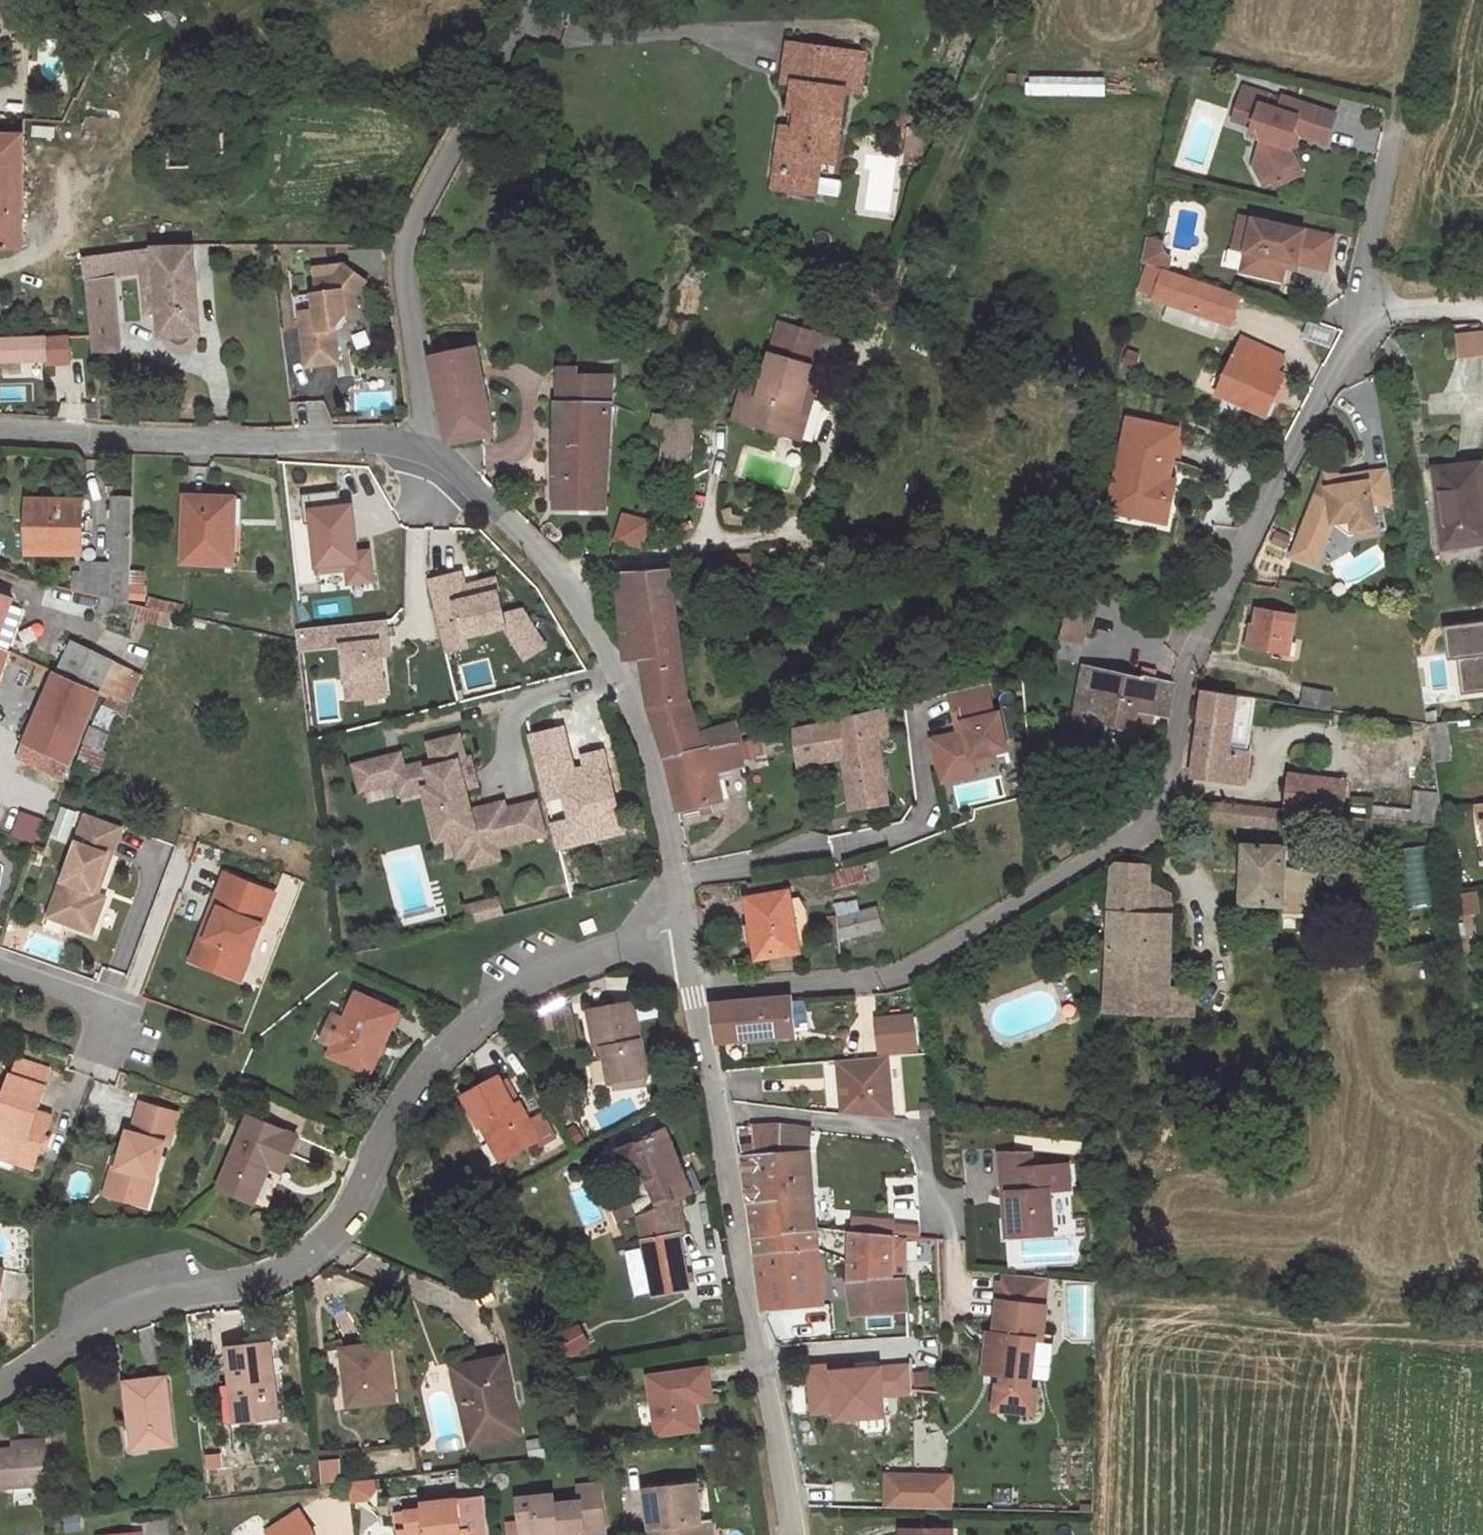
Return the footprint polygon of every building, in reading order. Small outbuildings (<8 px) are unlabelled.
[(834,163),(845,89),(859,91),(865,54),(788,44),(783,82),(793,83),(790,109),(791,109),(797,110),(795,127),(788,126),(781,125),(773,188),(815,194),(817,177),(819,161),(834,163)] [(1335,115),(1283,98),(1279,111),(1267,107),(1271,95),(1245,87),(1234,121),(1254,127),(1251,136),(1261,139),(1253,163),(1267,168),(1274,180),(1277,186),(1301,174),(1288,148),(1293,133),(1326,144),(1335,115)] [(1279,111),(1283,98),(1271,95),(1267,107),(1279,111)] [(795,127),(797,110),(791,109),(788,126),(795,127)] [(23,136),(0,135),(0,248),(22,248),(23,136)] [(1274,180),(1267,168),(1253,163),(1264,185),(1274,180)] [(839,197),(841,180),(817,177),(815,194),(839,197)] [(1247,250),(1254,219),(1241,216),(1234,247),(1247,250)] [(1326,269),(1333,237),(1254,219),(1247,250),(1242,271),(1281,279),(1284,266),(1286,260),(1297,262),(1326,269)] [(1167,256),(1162,246),(1163,242),(1147,238),(1142,261),(1149,263),(1164,268),(1168,270),(1171,257),(1167,256)] [(122,351),(116,295),(109,295),(107,275),(114,274),(114,276),(142,273),(146,314),(161,312),(163,337),(203,334),(196,248),(156,249),(86,258),(95,353),(122,351)] [(1295,268),(1297,262),(1286,260),(1284,266),(1295,268)] [(1156,295),(1164,268),(1149,263),(1140,289),(1156,295)] [(334,329),(346,315),(359,313),(356,294),(367,281),(345,264),(335,277),(316,279),(318,293),(313,294),(315,310),(299,312),(306,366),(339,362),(334,329)] [(1230,323),(1240,294),(1168,270),(1164,268),(1156,295),(1155,298),(1171,303),(1220,320),(1230,323)] [(116,295),(114,276),(114,274),(107,275),(109,295),(116,295)] [(1214,338),(1220,320),(1171,303),(1165,322),(1214,338)] [(686,336),(688,322),(670,318),(667,332),(686,336)] [(1331,346),(1336,331),(1309,322),(1304,337),(1331,346)] [(811,365),(820,335),(780,323),(762,382),(757,396),(742,391),(733,419),(789,436),(806,383),(811,365)] [(1459,336),(1461,356),(1482,353),(1482,333),(1459,336)] [(70,335),(0,339),(0,360),(47,360),(47,364),(70,363),(70,335)] [(830,371),(839,341),(820,335),(811,365),(830,371)] [(1276,372),(1283,357),(1243,339),(1217,394),(1265,416),(1273,400),(1270,398),(1272,394),(1275,395),(1284,376),(1276,372)] [(494,434),(477,347),(431,357),(448,443),(494,434)] [(612,403),(614,377),(560,375),(559,401),(612,403)] [(757,396),(762,382),(746,377),(742,391),(757,396)] [(799,439),(815,386),(806,383),(789,436),(799,439)] [(813,442),(828,405),(815,400),(800,437),(813,442)] [(604,509),(612,403),(559,401),(556,443),(556,508),(604,509)] [(662,435),(664,415),(652,414),(650,433),(662,435)] [(688,475),(695,419),(664,415),(662,435),(659,472),(688,475)] [(1172,462),(1179,429),(1128,418),(1109,506),(1136,512),(1138,505),(1165,510),(1171,480),(1169,479),(1164,478),(1167,461),(1172,462)] [(1169,479),(1172,462),(1167,461),(1164,478),(1169,479)] [(1480,464),(1436,470),(1445,545),(1482,541),(1482,490),(1480,464)] [(1376,525),(1372,504),(1392,501),(1388,470),(1342,477),(1326,471),(1292,555),(1316,565),(1332,523),(1352,520),(1353,529),(1376,525)] [(1170,511),(1176,481),(1171,480),(1165,510),(1170,511)] [(129,570),(132,497),(112,496),(110,564),(81,563),(80,574),(73,574),(72,590),(99,596),(110,599),(128,603),(128,598),(129,584),(129,570)] [(233,524),(234,521),(228,521),(228,498),(186,497),(183,561),(232,563),(233,524)] [(241,524),(242,499),(228,498),(228,521),(234,521),(233,524),(241,524)] [(82,554),(83,500),(28,499),(27,553),(82,554)] [(1167,523),(1170,511),(1165,510),(1138,505),(1136,512),(1135,517),(1167,523)] [(1135,517),(1136,512),(1109,506),(1108,511),(1135,517)] [(741,525),(741,516),(732,514),(731,509),(723,511),(725,523),(741,525)] [(642,546),(649,521),(624,515),(616,539),(642,546)] [(1353,529),(1352,520),(1332,523),(1348,536),(1354,535),(1353,529)] [(1377,531),(1376,525),(1353,529),(1354,535),(1377,531)] [(1283,547),(1288,536),(1277,532),(1272,543),(1283,547)] [(144,585),(145,571),(129,570),(129,584),(144,585)] [(677,603),(673,571),(618,573),(621,605),(677,603)] [(1295,591),(1296,583),(1282,580),(1280,588),(1295,591)] [(1304,592),(1305,585),(1296,583),(1295,591),(1304,592)] [(145,599),(146,585),(144,585),(129,584),(128,598),(145,599)] [(12,598),(0,594),(0,632),(10,605),(12,598)] [(106,612),(110,599),(99,596),(96,610),(106,613),(106,612)] [(178,614),(180,605),(149,598),(147,607),(158,610),(167,612),(178,614)] [(134,619),(138,605),(128,603),(110,599),(106,612),(134,619)] [(1086,631),(1092,607),(1069,602),(1063,626),(1086,631)] [(689,700),(677,603),(621,605),(626,659),(643,658),(650,709),(666,759),(737,742),(742,741),(735,723),(699,735),(689,700)] [(22,609),(10,605),(0,632),(0,647),(8,650),(22,609)] [(155,624),(158,610),(147,607),(138,605),(134,619),(155,624)] [(1290,646),(1295,615),(1257,609),(1254,626),(1260,627),(1257,648),(1289,654),(1290,646)] [(163,626),(167,612),(158,610),(155,624),(163,626)] [(177,630),(180,615),(178,614),(167,612),(163,626),(177,630)] [(1440,688),(1458,686),(1458,692),(1482,691),(1482,623),(1444,626),(1446,662),(1438,663),(1440,688)] [(1257,648),(1260,627),(1254,626),(1251,625),(1247,647),(1257,648)] [(1083,643),(1086,631),(1063,626),(1060,638),(1083,643)] [(119,701),(133,671),(72,642),(57,672),(56,672),(56,673),(100,692),(119,701)] [(1168,717),(1172,683),(1155,678),(1157,670),(1143,666),(1141,674),(1142,674),(1141,677),(1083,665),(1074,718),(1134,730),(1135,723),(1138,711),(1151,714),(1168,717)] [(126,704),(141,675),(133,671),(119,701),(126,704)] [(100,692),(56,673),(26,744),(53,757),(70,766),(100,692)] [(994,714),(987,684),(949,693),(956,724),(963,722),(965,731),(958,733),(932,739),(939,773),(974,765),(972,758),(991,753),(1008,750),(999,713),(994,714)] [(1328,709),(1331,693),(1306,689),(1303,706),(1328,709)] [(1229,751),(1238,695),(1205,690),(1192,775),(1243,783),(1247,754),(1229,751)] [(1247,754),(1256,698),(1238,695),(1229,751),(1247,754)] [(887,804),(877,737),(887,736),(883,709),(794,728),(797,765),(844,756),(852,810),(887,804)] [(1149,726),(1151,714),(1138,711),(1135,723),(1149,726)] [(965,731),(963,722),(956,724),(958,733),(965,731)] [(1451,758),(1445,722),(1428,724),(1433,761),(1451,758)] [(471,811),(465,787),(463,787),(460,776),(473,773),(470,758),(465,759),(459,736),(429,744),(433,761),(435,767),(429,768),(428,762),(404,768),(400,754),(386,757),(390,773),(393,772),(396,782),(399,796),(425,789),(438,841),(452,837),(457,856),(467,854),(470,866),(500,859),(497,847),(496,844),(513,840),(514,842),(545,835),(536,801),(505,809),(486,814),(484,807),(471,811)] [(764,754),(760,738),(739,743),(743,759),(764,754)] [(723,800),(716,771),(743,765),(737,742),(666,759),(680,816),(703,811),(709,809),(707,804),(713,803),(723,800)] [(1029,752),(1028,743),(1018,743),(1019,753),(1029,752)] [(53,757),(26,744),(20,757),(47,771),(53,757)] [(1030,763),(1029,752),(1019,753),(1019,763),(1030,763)] [(992,761),(991,753),(972,758),(974,765),(992,761)] [(64,779),(70,766),(53,757),(47,771),(64,779)] [(396,782),(393,772),(390,773),(386,757),(354,765),(360,791),(396,782)] [(976,774),(974,765),(939,773),(941,782),(976,774)] [(476,784),(473,773),(460,776),(463,787),(465,787),(476,784)] [(1339,815),(1344,780),(1293,774),(1289,810),(1322,813),(1339,815)] [(1413,790),(1413,823),(1437,823),(1438,790),(1413,790)] [(505,809),(504,802),(484,807),(486,814),(505,809)] [(1275,825),(1277,808),(1213,802),(1211,818),(1275,825)] [(66,839),(76,812),(61,806),(52,834),(66,839)] [(1371,806),(1371,817),(1411,817),(1411,807),(1371,806)] [(1320,829),(1322,813),(1289,810),(1288,826),(1320,829)] [(100,886),(111,855),(108,853),(118,825),(86,813),(51,908),(76,917),(81,929),(92,933),(105,897),(93,893),(96,885),(100,886)] [(1284,905),(1286,847),(1244,845),(1242,904),(1284,905)] [(1438,905),(1428,846),(1393,851),(1403,911),(1438,905)] [(866,878),(862,862),(839,869),(832,870),(835,886),(866,878)] [(1170,949),(1171,914),(1148,913),(1149,888),(1150,865),(1118,862),(1113,867),(1110,910),(1105,1012),(1168,1014),(1169,989),(1169,972),(1167,972),(1168,949),(1170,949)] [(250,956),(274,893),(225,874),(212,907),(219,910),(208,938),(201,935),(191,960),(229,975),(238,951),(250,956)] [(812,941),(806,909),(800,897),(790,899),(789,892),(784,893),(782,878),(748,884),(751,898),(748,899),(752,925),(755,940),(758,958),(798,951),(797,944),(812,941)] [(1171,914),(1172,900),(1149,888),(1148,913),(1171,914)] [(1478,912),(1474,892),(1454,895),(1457,915),(1478,912)] [(503,916),(499,900),(467,908),(471,924),(503,916)] [(859,912),(856,900),(836,905),(839,917),(859,912)] [(208,938),(219,910),(212,907),(201,935),(208,938)] [(76,917),(51,908),(48,917),(81,929),(76,917)] [(882,928),(877,908),(859,912),(839,917),(844,938),(882,928)] [(836,925),(836,917),(828,917),(828,926),(836,925)] [(593,919),(580,923),(584,935),(597,930),(593,919)] [(755,940),(752,925),(746,926),(749,941),(751,941),(755,940)] [(240,979),(250,956),(238,951),(229,975),(240,979)] [(1193,1015),(1194,990),(1169,989),(1168,1014),(1193,1015)] [(369,1071),(398,1011),(357,993),(329,1053),(369,1071)] [(795,1034),(791,998),(712,1005),(717,1041),(795,1034)] [(647,1075),(633,1002),(589,1010),(596,1048),(603,1046),(606,1057),(610,1082),(617,1081),(640,1076),(647,1075)] [(914,1043),(912,1017),(877,1020),(880,1047),(914,1043)] [(880,1052),(915,1048),(914,1043),(880,1047),(880,1052)] [(606,1057),(603,1046),(596,1048),(598,1059),(606,1057)] [(893,1119),(887,1056),(842,1060),(844,1079),(839,1085),(842,1115),(893,1119)] [(45,1086),(40,1085),(45,1069),(21,1060),(15,1076),(11,1074),(0,1106),(0,1157),(33,1168),(51,1115),(37,1110),(45,1086)] [(827,1109),(837,1108),(833,1061),(824,1062),(827,1109)] [(618,1085),(641,1080),(640,1076),(617,1081),(618,1085)] [(557,1136),(544,1112),(529,1120),(519,1102),(513,1105),(502,1084),(498,1077),(463,1096),(479,1126),(484,1123),(503,1159),(537,1141),(539,1145),(557,1136)] [(519,1102),(508,1081),(502,1084),(513,1105),(519,1102)] [(169,1144),(178,1113),(140,1102),(132,1131),(127,1130),(120,1156),(116,1169),(112,1168),(105,1194),(136,1203),(144,1177),(154,1180),(165,1143),(169,1144)] [(932,1117),(931,1102),(920,1102),(920,1117),(932,1117)] [(281,1171),(296,1136),(249,1117),(219,1187),(253,1202),(269,1166),(281,1171)] [(684,1173),(667,1132),(673,1130),(669,1119),(658,1123),(661,1129),(633,1140),(633,1141),(632,1141),(628,1132),(617,1136),(621,1146),(618,1147),(627,1170),(642,1164),(655,1196),(614,1212),(618,1222),(637,1215),(638,1216),(639,1216),(641,1216),(641,1217),(679,1199),(698,1190),(691,1170),(684,1173)] [(503,1159),(484,1123),(479,1126),(498,1161),(503,1159)] [(784,1177),(780,1124),(754,1125),(756,1145),(743,1146),(750,1202),(778,1199),(778,1179),(784,1177)] [(815,1229),(808,1127),(780,1124),(784,1177),(778,1179),(778,1199),(779,1232),(815,1229)] [(582,1139),(577,1128),(566,1134),(572,1144),(582,1139)] [(1069,1189),(1067,1164),(1031,1167),(1030,1154),(1000,1153),(1003,1193),(1009,1193),(1012,1236),(1052,1233),(1049,1190),(1069,1189)] [(147,1206),(154,1180),(144,1177),(136,1203),(147,1206)] [(1012,1236),(1009,1193),(1003,1193),(1006,1236),(1012,1236)] [(689,1288),(679,1234),(685,1233),(679,1199),(641,1217),(641,1216),(639,1216),(654,1295),(689,1288)] [(779,1232),(778,1199),(750,1202),(753,1234),(779,1232)] [(889,1234),(890,1222),(854,1219),(853,1230),(889,1234)] [(920,1238),(919,1225),(907,1224),(908,1236),(920,1238)] [(817,1249),(815,1229),(779,1232),(753,1234),(756,1255),(817,1249)] [(905,1278),(905,1236),(892,1235),(892,1234),(889,1234),(853,1230),(850,1230),(851,1260),(850,1282),(905,1278)] [(823,1305),(817,1249),(756,1255),(763,1310),(823,1305)] [(1045,1289),(1047,1278),(1002,1274),(1000,1283),(1045,1289)] [(907,1310),(905,1278),(850,1282),(846,1282),(851,1316),(907,1310)] [(1042,1341),(1046,1307),(1043,1307),(1045,1289),(1000,1283),(995,1332),(990,1374),(1003,1376),(1002,1385),(997,1385),(995,1409),(1034,1414),(1036,1389),(1030,1389),(1031,1379),(1033,1366),(1035,1342),(1036,1340),(1042,1341)] [(990,1374),(995,1332),(988,1332),(983,1373),(990,1374)] [(278,1415),(270,1342),(228,1347),(232,1385),(236,1420),(278,1415)] [(1051,1368),(1053,1345),(1035,1342),(1033,1366),(1039,1366),(1051,1368)] [(394,1400),(387,1343),(341,1348),(348,1405),(394,1400)] [(521,1431),(503,1358),(465,1366),(474,1403),(465,1405),(474,1441),(521,1431)] [(474,1403),(465,1366),(465,1364),(453,1367),(463,1406),(465,1405),(474,1403)] [(694,1401),(692,1391),(710,1389),(707,1367),(648,1376),(657,1435),(698,1429),(694,1401)] [(912,1388),(933,1386),(931,1369),(911,1371),(912,1388)] [(172,1444),(164,1378),(125,1382),(133,1449),(172,1444)] [(236,1420),(232,1385),(226,1386),(230,1421),(236,1420)] [(712,1399),(710,1389),(692,1391),(694,1401),(712,1399)] [(279,1422),(278,1415),(236,1420),(230,1421),(231,1427),(279,1422)] [(46,1446),(45,1439),(12,1442),(13,1448),(46,1446)] [(46,1446),(13,1448),(0,1449),(0,1487),(49,1484),(46,1446)] [(338,1479),(337,1460),(319,1462),(321,1481),(338,1479)] [(934,1478),(886,1476),(885,1508),(933,1510),(934,1478)] [(949,1478),(934,1478),(933,1510),(949,1510),(949,1478)] [(375,1491),(373,1480),(348,1482),(350,1503),(368,1500),(375,1491)] [(700,1483),(645,1489),(650,1534),(655,1534),(699,1534),(698,1523),(704,1522),(700,1483)] [(600,1484),(578,1486),(580,1500),(555,1503),(554,1495),(517,1499),(520,1522),(508,1524),(509,1534),(557,1534),(569,1533),(606,1529),(600,1484)] [(452,1500),(451,1491),(438,1492),(439,1502),(452,1500)] [(485,1497),(452,1500),(439,1502),(423,1503),(424,1509),(407,1511),(409,1530),(400,1531),(400,1534),(490,1534),(485,1497)] [(315,1534),(299,1510),(267,1531),(270,1534),(315,1534)] [(409,1530),(407,1511),(398,1512),(400,1531),(409,1530)] [(62,1517),(63,1514),(57,1512),(52,1530),(58,1532),(62,1517)] [(80,1530),(78,1515),(62,1517),(65,1532),(80,1530)] [(713,1521),(704,1522),(698,1523),(699,1534),(715,1534),(713,1521)]
